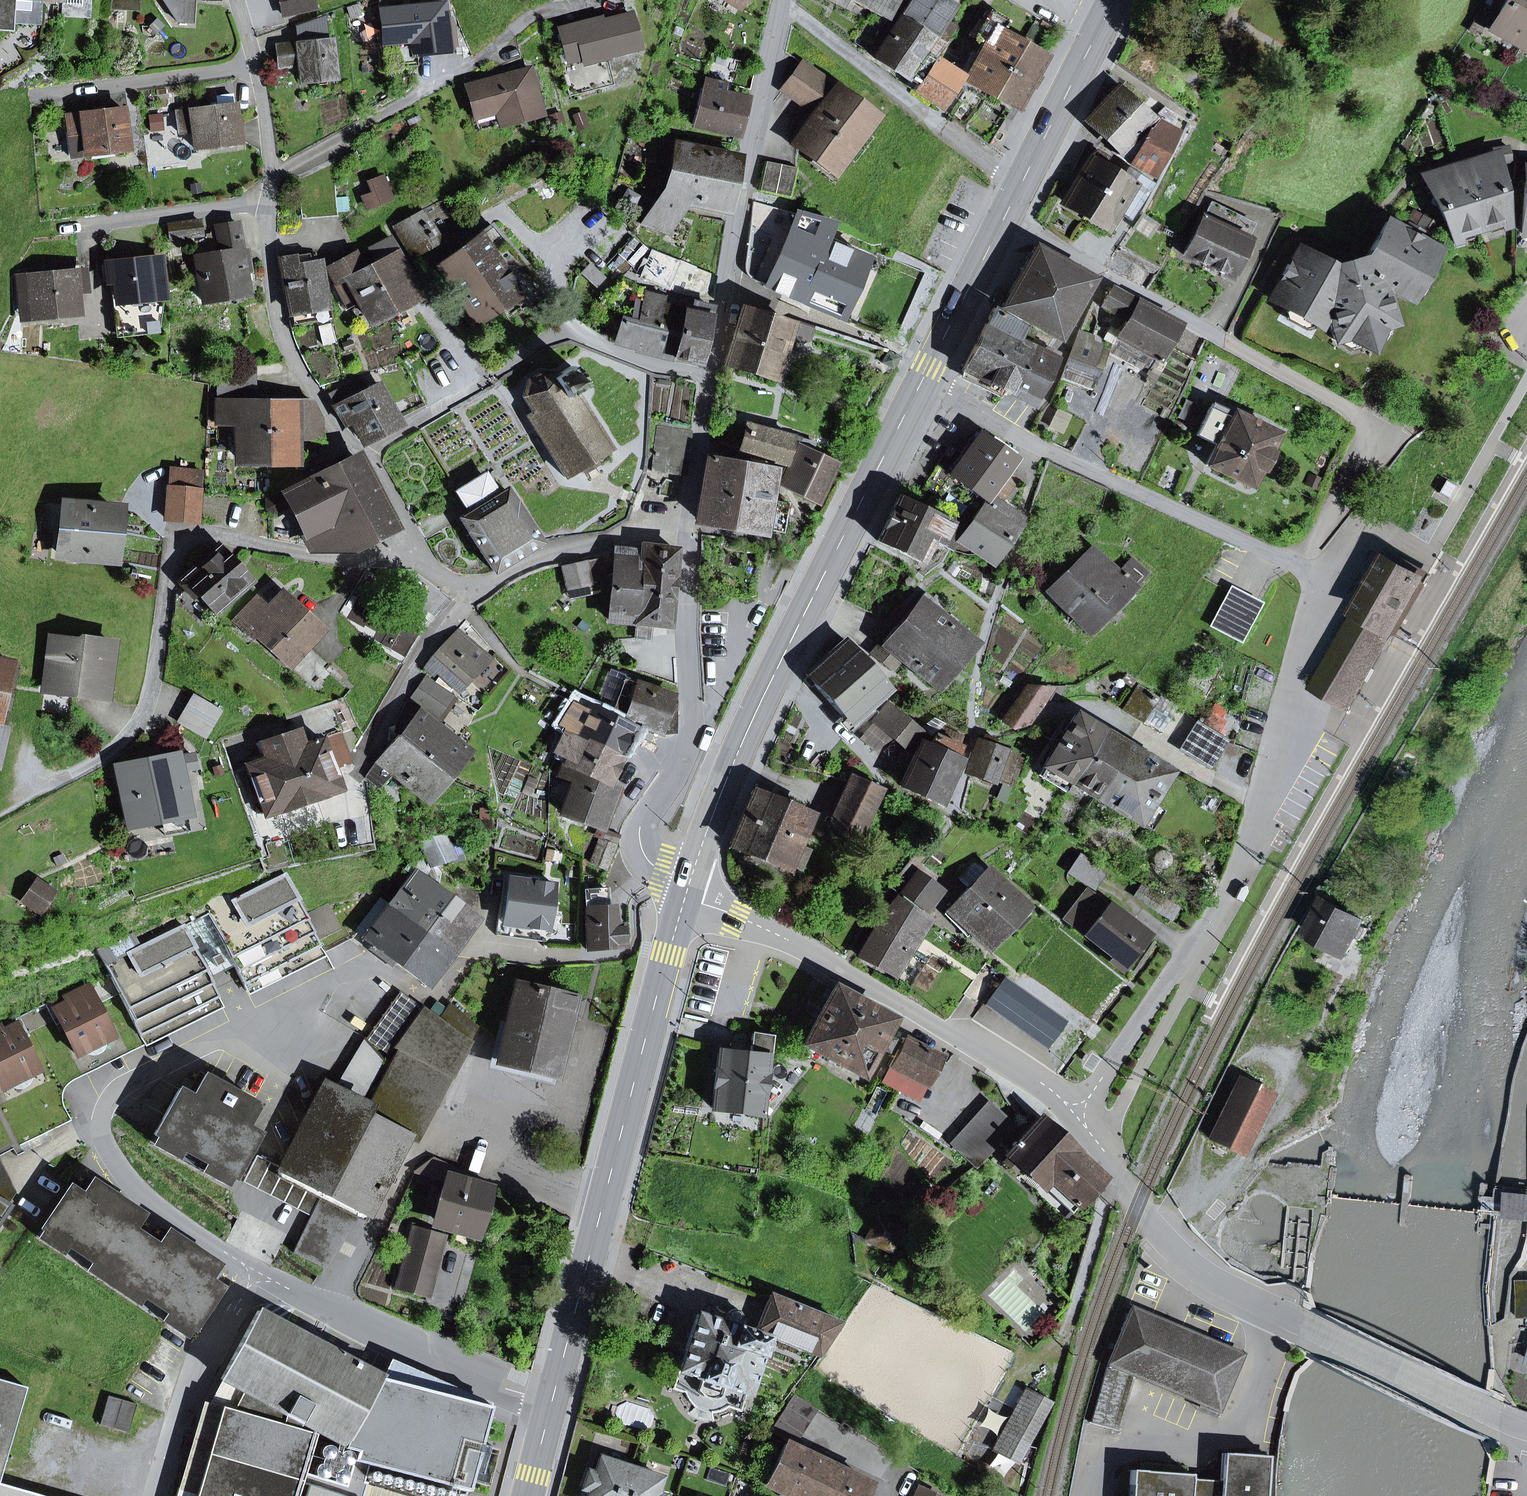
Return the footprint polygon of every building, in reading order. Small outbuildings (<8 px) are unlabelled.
[(13,31),(13,23),(14,9),(15,0),(0,0),(0,30),(13,31)] [(41,25),(43,0),(36,0),(31,0),(30,10),(14,9),(13,23),(41,25)] [(90,18),(91,0),(79,0),(79,3),(63,2),(62,16),(90,18)] [(139,11),(140,0),(110,0),(110,9),(139,11)] [(177,22),(193,23),(195,0),(163,0),(177,22)] [(283,15),(315,8),(313,0),(280,0),(283,15)] [(864,4),(886,17),(895,0),(866,0),(864,4)] [(932,40),(932,39),(954,5),(947,0),(911,0),(899,18),(932,40)] [(1493,24),(1523,41),(1526,34),(1526,0),(1506,0),(1493,24)] [(416,51),(448,48),(447,46),(445,21),(443,4),(381,10),(385,43),(378,43),(381,69),(417,65),(416,51)] [(963,75),(962,75),(992,93),(1023,42),(1002,30),(1008,21),(989,9),(972,37),(982,43),(975,54),(963,75)] [(1480,10),(1468,30),(1477,35),(1489,15),(1480,10)] [(605,55),(638,46),(630,14),(601,21),(600,17),(560,28),(567,54),(580,51),(583,60),(562,65),(570,95),(613,84),(605,55)] [(297,43),(327,40),(325,17),(295,25),(297,43)] [(932,58),(941,44),(932,39),(932,40),(899,18),(873,58),(905,78),(922,51),(932,58)] [(445,21),(447,46),(454,45),(451,21),(445,21)] [(1493,24),(1490,29),(1520,46),(1523,41),(1493,24)] [(299,60),(301,82),(335,78),(331,40),(327,40),(297,43),(277,46),(279,68),(288,67),(288,61),(299,60)] [(1038,77),(1033,74),(1045,55),(1023,42),(992,93),(1014,106),(1026,86),(1031,89),(1038,77)] [(915,85),(912,90),(939,107),(960,76),(932,58),(922,51),(905,78),(915,85)] [(958,73),(963,75),(975,54),(971,51),(958,73)] [(845,157),(874,116),(802,63),(782,90),(815,113),(792,143),(812,157),(825,167),(837,151),(845,157)] [(497,112),(500,125),(542,114),(529,68),(467,86),(475,118),(497,112)] [(705,78),(693,124),(736,136),(746,99),(723,94),(726,83),(705,78)] [(1120,87),(1087,121),(1119,152),(1150,120),(1152,118),(1120,87)] [(193,130),(196,149),(239,143),(235,104),(233,104),(232,95),(217,97),(218,106),(176,111),(179,132),(193,130)] [(65,116),(70,156),(128,149),(123,109),(103,112),(103,106),(94,107),(95,113),(65,116)] [(1150,120),(1166,129),(1175,114),(1163,106),(1152,118),(1150,120)] [(1119,152),(1127,160),(1149,173),(1171,132),(1166,129),(1150,120),(1119,152)] [(667,170),(731,184),(737,157),(664,141),(658,164),(668,166),(667,170)] [(1495,163),(1510,161),(1508,147),(1488,150),(1489,156),(1459,166),(1477,226),(1504,218),(1499,188),(1504,181),(1497,176),(1495,163)] [(1095,150),(1063,201),(1085,214),(1112,173),(1101,166),(1107,158),(1095,150)] [(808,162),(833,180),(848,159),(845,157),(837,151),(825,167),(812,157),(808,162)] [(1516,158),(1515,178),(1526,179),(1522,230),(1526,231),(1526,159),(1516,158)] [(760,190),(789,197),(795,168),(766,161),(760,190)] [(1438,206),(1451,234),(1477,226),(1459,166),(1424,176),(1433,196),(1430,203),(1438,206)] [(1120,214),(1129,220),(1152,183),(1126,167),(1120,178),(1112,173),(1085,214),(1106,227),(1119,206),(1123,209),(1120,214)] [(685,201),(725,210),(731,184),(667,170),(666,177),(660,177),(654,201),(642,194),(631,212),(643,220),(641,224),(666,233),(685,201)] [(370,181),(374,192),(364,196),(368,208),(390,200),(381,177),(370,181)] [(337,198),(338,212),(349,211),(348,197),(337,198)] [(787,231),(795,212),(759,203),(754,223),(787,231)] [(1185,255),(1229,276),(1235,263),(1245,242),(1246,240),(1243,238),(1250,222),(1210,203),(1185,255)] [(787,231),(763,287),(790,298),(812,249),(821,253),(835,219),(796,208),(795,212),(787,231)] [(410,255),(439,239),(423,210),(394,225),(410,255)] [(1415,212),(1408,223),(1435,238),(1435,239),(1432,221),(1415,212)] [(169,224),(171,239),(201,236),(199,220),(169,224)] [(1386,222),(1363,263),(1351,256),(1348,262),(1340,264),(1336,271),(1297,249),(1268,299),(1318,326),(1326,311),(1334,340),(1345,337),(1368,350),(1381,326),(1392,323),(1383,292),(1379,290),(1382,285),(1408,299),(1436,250),(1430,247),(1403,232),(1386,222)] [(1430,247),(1435,238),(1408,223),(1403,232),(1430,247)] [(197,257),(203,301),(248,294),(237,224),(217,227),(219,234),(222,253),(197,257)] [(490,246),(503,238),(491,225),(481,232),(490,246)] [(517,293),(523,303),(545,289),(503,238),(490,246),(481,232),(438,264),(474,320),(517,293)] [(197,257),(222,253),(219,234),(207,236),(208,241),(194,243),(197,257)] [(372,272),(392,309),(420,294),(390,238),(369,249),(375,261),(379,269),(372,272)] [(1235,263),(1241,266),(1251,245),(1245,242),(1235,263)] [(832,243),(827,255),(821,253),(812,249),(790,298),(838,319),(865,257),(832,243)] [(1001,307),(1057,339),(1092,279),(1035,247),(1001,307)] [(360,300),(371,320),(392,309),(372,272),(379,269),(375,261),(364,267),(356,252),(325,269),(346,308),(360,300)] [(682,294),(712,299),(717,276),(678,259),(677,261),(653,252),(642,277),(667,287),(672,273),(688,280),(682,294)] [(313,320),(330,317),(320,260),(297,264),(296,255),(280,258),(291,313),(292,313),(310,309),(313,320)] [(163,293),(160,259),(107,264),(109,280),(116,279),(121,336),(157,332),(163,293)] [(596,287),(604,278),(590,264),(581,273),(596,287)] [(1154,275),(1134,266),(1128,280),(1148,289),(1154,275)] [(86,289),(85,272),(17,278),(21,316),(77,311),(75,290),(86,289)] [(636,347),(635,348),(673,357),(684,311),(661,304),(664,296),(648,292),(646,289),(623,277),(601,299),(624,312),(616,342),(636,347)] [(1108,352),(1149,375),(1178,325),(1112,288),(1102,306),(1120,316),(1123,311),(1130,315),(1108,352)] [(673,357),(697,363),(711,307),(693,302),(690,312),(684,311),(673,357)] [(294,324),(313,320),(310,309),(292,313),(294,324)] [(795,347),(809,340),(814,326),(797,321),(790,324),(741,309),(724,363),(773,379),(784,344),(795,347)] [(1019,366),(1016,365),(1030,337),(1033,331),(993,310),(962,370),(972,375),(970,381),(999,396),(1002,390),(1006,392),(1019,366)] [(1043,346),(1044,344),(1030,337),(1016,365),(1019,366),(1006,392),(1029,404),(1053,359),(1048,356),(1051,350),(1043,346)] [(1091,390),(1100,368),(1092,365),(1099,348),(1076,339),(1061,378),(1091,390)] [(887,353),(882,363),(892,368),(897,358),(887,353)] [(399,419),(425,406),(405,365),(379,378),(399,419)] [(217,372),(217,399),(255,399),(254,366),(217,372)] [(527,416),(565,478),(588,464),(611,450),(575,392),(585,386),(572,366),(556,376),(541,373),(527,381),(523,396),(533,412),(527,416)] [(1131,373),(1110,410),(1125,419),(1146,382),(1131,373)] [(356,395),(367,389),(361,378),(350,384),(356,395)] [(353,422),(364,442),(399,424),(378,383),(367,389),(356,395),(350,384),(329,395),(335,405),(334,406),(344,426),(353,422)] [(239,434),(239,460),(267,460),(268,400),(255,399),(217,399),(217,422),(232,422),(232,434),(239,434)] [(295,437),(319,438),(319,419),(310,400),(268,400),(267,460),(295,460),(295,437)] [(1177,417),(1194,425),(1202,408),(1186,400),(1177,417)] [(1261,470),(1269,452),(1267,451),(1275,434),(1211,403),(1195,436),(1215,445),(1206,465),(1250,486),(1258,469),(1261,470)] [(232,434),(232,422),(217,422),(217,439),(232,439),(232,434)] [(748,425),(741,450),(788,463),(798,445),(812,452),(814,442),(748,425)] [(667,473),(668,466),(687,469),(692,431),(658,426),(651,471),(667,473)] [(984,498),(988,493),(1004,470),(1016,453),(983,430),(952,475),(984,498)] [(817,497),(835,464),(812,452),(798,445),(788,463),(780,479),(797,487),(817,497)] [(351,547),(392,527),(356,457),(272,499),(268,506),(270,510),(275,511),(290,504),(311,547),(351,547)] [(762,531),(763,528),(768,500),(774,469),(747,464),(725,460),(709,457),(697,519),(762,531)] [(171,470),(170,486),(200,489),(201,472),(171,470)] [(990,559),(1014,527),(1018,513),(1001,502),(1017,479),(1004,470),(988,493),(990,494),(968,523),(957,538),(983,556),(987,559),(990,559)] [(1441,470),(1430,490),(1447,499),(1458,479),(1441,470)] [(470,511),(460,518),(493,572),(539,543),(506,489),(496,495),(485,476),(458,492),(470,511)] [(170,487),(167,520),(197,523),(200,490),(170,487)] [(814,504),(817,497),(797,487),(794,493),(814,504)] [(920,563),(919,566),(931,572),(943,562),(949,550),(961,527),(950,522),(898,497),(877,541),(920,563)] [(768,500),(763,528),(781,532),(787,503),(768,500)] [(58,552),(111,558),(117,511),(64,505),(58,552)] [(983,556),(957,538),(968,523),(953,516),(950,522),(961,527),(949,550),(961,559),(965,556),(983,556)] [(250,582),(217,546),(178,582),(186,591),(191,586),(216,613),(250,582)] [(676,550),(643,546),(642,551),(643,551),(636,623),(654,624),(668,626),(676,550)] [(1090,547),(1047,590),(1086,632),(1133,588),(1146,573),(1131,560),(1119,573),(1090,547)] [(612,588),(608,620),(636,623),(643,551),(642,551),(616,548),(614,560),(612,588)] [(1356,612),(1392,633),(1424,579),(1387,558),(1356,612)] [(562,565),(567,586),(590,581),(586,565),(585,560),(562,565)] [(570,597),(612,588),(614,560),(586,565),(590,581),(567,586),(570,597)] [(1210,626),(1240,641),(1258,606),(1229,591),(1210,626)] [(932,599),(924,592),(900,621),(952,664),(971,642),(938,614),(946,604),(936,595),(932,599)] [(307,643),(318,632),(279,596),(267,608),(256,598),(234,622),(252,639),(255,635),(287,664),(307,643)] [(1386,651),(1396,635),(1392,633),(1356,612),(1356,613),(1360,615),(1355,624),(1351,621),(1335,649),(1341,652),(1328,675),(1322,672),(1313,688),(1333,700),(1341,685),(1355,693),(1353,698),(1355,698),(1373,667),(1367,664),(1376,649),(1382,652),(1386,651)] [(1351,621),(1355,624),(1360,615),(1356,613),(1353,617),(1351,621)] [(901,658),(934,686),(952,664),(900,621),(882,643),(880,641),(870,653),(891,671),(901,658)] [(634,641),(652,642),(653,634),(654,624),(636,623),(634,641)] [(462,634),(461,637),(455,632),(431,657),(424,668),(433,675),(440,667),(461,688),(488,660),(462,634)] [(76,642),(51,639),(45,689),(73,692),(73,689),(106,694),(107,694),(113,644),(92,642),(89,637),(80,636),(76,642)] [(889,689),(845,640),(806,675),(842,716),(849,724),(869,707),(889,689)] [(326,669),(330,664),(307,643),(287,664),(310,686),(326,669)] [(1322,672),(1328,675),(1341,652),(1335,649),(1322,672)] [(1367,664),(1373,667),(1382,652),(1376,649),(1367,664)] [(12,664),(0,661),(0,717),(12,664)] [(623,720),(661,734),(677,732),(674,704),(667,704),(670,695),(625,678),(612,711),(625,715),(623,720)] [(411,699),(433,714),(451,688),(438,679),(434,684),(425,679),(411,699)] [(1050,688),(1026,685),(1002,720),(1012,727),(1025,724),(1042,699),(1057,700),(1066,686),(1050,688)] [(1355,698),(1353,698),(1355,693),(1341,685),(1333,700),(1349,709),(1355,698)] [(1137,686),(1122,710),(1141,722),(1156,698),(1137,686)] [(72,697),(105,701),(106,694),(73,689),(73,692),(72,697)] [(180,723),(205,738),(221,711),(196,696),(180,723)] [(223,740),(233,770),(247,765),(264,815),(339,789),(333,769),(352,763),(332,703),(223,740)] [(579,734),(621,756),(633,730),(635,727),(590,705),(588,708),(587,710),(572,703),(559,724),(579,734)] [(876,721),(895,736),(907,721),(909,720),(890,704),(876,721)] [(1145,721),(1154,727),(1165,711),(1155,705),(1145,721)] [(869,707),(849,724),(842,716),(835,722),(846,735),(873,711),(869,707)] [(440,730),(418,711),(398,736),(405,741),(404,742),(443,774),(464,749),(449,737),(453,732),(444,725),(440,730)] [(1071,783),(1103,732),(1075,715),(1038,775),(1064,791),(1070,783),(1071,783)] [(874,749),(895,736),(876,721),(861,738),(874,749)] [(909,748),(922,733),(907,721),(895,736),(909,748)] [(1184,751),(1209,767),(1225,741),(1200,725),(1184,751)] [(934,735),(959,747),(964,736),(944,726),(934,735)] [(1095,798),(1126,747),(1103,732),(1071,783),(1095,798)] [(555,750),(567,756),(563,764),(609,784),(621,756),(579,734),(576,739),(563,733),(555,750)] [(920,742),(900,786),(938,803),(958,760),(954,758),(959,747),(934,735),(929,746),(920,742)] [(982,741),(977,739),(965,768),(991,779),(1000,758),(1017,765),(1021,758),(993,746),(996,739),(985,735),(982,741)] [(392,769),(425,796),(443,774),(404,742),(405,741),(398,736),(366,775),(379,785),(392,769)] [(1149,804),(1168,772),(1126,747),(1095,798),(1137,824),(1149,804)] [(179,771),(195,767),(192,754),(176,757),(179,771)] [(118,774),(128,825),(188,813),(179,771),(176,757),(134,765),(135,770),(118,774)] [(574,779),(562,812),(601,827),(616,786),(609,784),(563,764),(559,775),(574,779)] [(829,825),(857,838),(881,788),(852,774),(829,825)] [(797,845),(810,815),(753,791),(729,845),(786,870),(788,866),(797,845)] [(1137,824),(1149,831),(1161,811),(1149,804),(1137,824)] [(428,857),(431,864),(452,857),(445,837),(424,845),(428,857)] [(590,863),(605,869),(615,846),(614,845),(600,839),(590,863)] [(788,866),(800,871),(809,850),(797,845),(788,866)] [(429,885),(438,883),(431,864),(428,857),(407,865),(393,879),(403,886),(413,872),(429,885)] [(1068,872),(1094,888),(1103,874),(1077,858),(1068,872)] [(1025,907),(985,870),(967,889),(1006,927),(1025,907)] [(429,885),(413,872),(403,886),(388,905),(428,935),(453,903),(429,885)] [(323,952),(324,952),(311,924),(286,874),(207,913),(232,963),(246,991),(247,990),(245,986),(321,948),(323,952)] [(922,910),(937,890),(916,874),(901,894),(922,910)] [(504,878),(500,902),(496,935),(545,942),(547,942),(548,929),(504,923),(510,879),(504,878)] [(510,879),(504,923),(548,929),(554,885),(510,879)] [(22,900),(39,912),(54,892),(37,880),(22,900)] [(1158,912),(1166,899),(1141,883),(1133,896),(1158,912)] [(606,889),(584,891),(588,949),(623,947),(621,924),(614,924),(612,905),(607,905),(606,889)] [(972,929),(988,945),(1006,927),(967,889),(949,907),(957,915),(951,921),(966,935),(972,929)] [(1107,904),(1103,909),(1082,893),(1062,918),(1123,966),(1147,936),(1107,904)] [(891,975),(927,919),(896,898),(884,912),(858,955),(891,975)] [(356,932),(363,938),(388,905),(381,899),(356,932)] [(1166,899),(1158,912),(1171,920),(1179,908),(1166,899)] [(1359,945),(1366,933),(1360,929),(1364,922),(1327,901),(1309,935),(1346,955),(1353,942),(1359,945)] [(450,952),(475,920),(453,903),(428,935),(450,952)] [(425,985),(450,952),(428,935),(388,905),(363,938),(425,985)] [(951,921),(957,915),(949,907),(943,914),(951,921)] [(311,924),(324,952),(351,938),(337,911),(311,924)] [(232,963),(207,913),(182,926),(208,976),(232,963)] [(220,1003),(221,1003),(208,976),(182,926),(127,953),(104,964),(142,1040),(143,1040),(142,1037),(218,999),(220,1003)] [(97,950),(104,964),(127,953),(119,939),(97,950)] [(247,990),(249,995),(326,957),(323,952),(321,948),(245,986),(247,990)] [(987,1001),(1049,1045),(1066,1021),(1004,977),(987,1001)] [(555,1076),(570,1015),(578,1016),(582,1000),(516,984),(497,1062),(555,1076)] [(76,1054),(113,1035),(89,986),(65,998),(68,1003),(54,1010),(76,1054)] [(891,1039),(883,1035),(892,1019),(834,988),(803,1044),(860,1076),(876,1047),(884,1052),(891,1039)] [(388,1055),(393,1048),(423,1008),(400,991),(365,1038),(388,1055)] [(143,1040),(146,1046),(222,1008),(220,1003),(218,999),(142,1037),(143,1040)] [(436,1001),(429,1010),(439,1017),(445,1008),(436,1001)] [(477,1026),(450,1003),(438,1019),(423,1008),(393,1048),(398,1051),(368,1106),(363,1116),(407,1137),(411,1140),(427,1108),(432,1111),(477,1026)] [(2,1088),(39,1069),(17,1024),(3,1031),(0,1027),(0,1085),(2,1088)] [(768,1058),(771,1036),(752,1034),(749,1055),(739,1054),(741,1045),(730,1044),(729,1053),(719,1051),(711,1107),(758,1114),(766,1057),(768,1058)] [(384,1059),(365,1038),(335,1089),(360,1102),(384,1059)] [(889,1066),(927,1086),(942,1058),(904,1038),(889,1066)] [(918,1102),(927,1086),(889,1066),(880,1083),(918,1102)] [(192,1096),(179,1089),(154,1134),(156,1136),(232,1178),(234,1179),(260,1133),(247,1126),(259,1105),(204,1074),(192,1096)] [(1238,1079),(1209,1138),(1233,1149),(1262,1091),(1238,1079)] [(358,1206),(369,1212),(407,1137),(363,1116),(368,1106),(360,1102),(335,1089),(322,1083),(280,1167),(324,1190),(358,1206)] [(975,1168),(1014,1124),(992,1103),(952,1147),(975,1168)] [(1068,1212),(1070,1213),(1102,1178),(1039,1120),(1006,1155),(1008,1156),(1002,1162),(1014,1173),(1019,1167),(1041,1187),(1044,1184),(1070,1209),(1068,1212)] [(227,1186),(232,1178),(156,1136),(152,1145),(227,1186)] [(257,1156),(243,1182),(311,1216),(324,1190),(280,1167),(257,1156)] [(414,1172),(447,1180),(450,1165),(433,1157),(414,1172)] [(16,1192),(0,1160),(0,1199),(8,1205),(16,1192)] [(92,1262),(118,1280),(147,1236),(135,1229),(145,1214),(93,1179),(83,1194),(71,1185),(41,1229),(43,1230),(68,1247),(92,1262)] [(453,1228),(454,1229),(452,1238),(472,1243),(486,1191),(447,1180),(436,1221),(454,1226),(453,1228)] [(1068,1212),(1070,1209),(1044,1184),(1041,1187),(1036,1193),(1062,1218),(1068,1212)] [(324,1190),(311,1216),(308,1221),(342,1238),(358,1206),(324,1190)] [(10,1206),(8,1205),(0,1199),(0,1221),(10,1206)] [(877,1218),(866,1239),(891,1252),(902,1231),(877,1218)] [(332,1253),(334,1254),(342,1238),(308,1221),(293,1252),(324,1268),(332,1253)] [(413,1227),(397,1288),(428,1297),(444,1236),(413,1227)] [(63,1255),(68,1247),(43,1230),(38,1238),(63,1255)] [(194,1331),(223,1288),(210,1279),(220,1264),(168,1230),(159,1244),(147,1236),(118,1280),(144,1297),(168,1313),(192,1329),(194,1331)] [(139,1305),(144,1297),(118,1280),(92,1262),(87,1270),(139,1305)] [(1526,1318),(1526,1281),(1517,1281),(1518,1319),(1526,1318)] [(800,1335),(795,1347),(818,1356),(839,1323),(770,1295),(760,1319),(800,1335)] [(1134,1375),(1219,1411),(1242,1355),(1131,1308),(1107,1364),(1134,1375)] [(720,1322),(697,1315),(678,1371),(701,1379),(698,1391),(702,1398),(712,1401),(720,1398),(724,1387),(747,1395),(767,1338),(744,1330),(747,1320),(742,1318),(741,1313),(737,1310),(732,1310),(728,1313),(723,1312),(720,1322)] [(303,1474),(301,1483),(341,1495),(363,1495),(366,1486),(367,1483),(362,1482),(367,1465),(468,1491),(470,1482),(480,1445),(490,1407),(380,1378),(257,1311),(221,1379),(242,1391),(232,1410),(221,1407),(214,1430),(210,1429),(209,1434),(303,1474)] [(187,1338),(192,1329),(168,1313),(162,1321),(187,1338)] [(795,1347),(800,1335),(760,1319),(756,1330),(795,1347)] [(490,1407),(491,1403),(390,1359),(380,1378),(490,1407)] [(1134,1375),(1107,1364),(1091,1422),(1118,1430),(1134,1375)] [(712,1401),(702,1398),(698,1391),(701,1379),(678,1371),(673,1389),(685,1393),(692,1404),(703,1411),(717,1413),(729,1407),(742,1412),(747,1395),(724,1387),(720,1398),(712,1401)] [(221,1379),(207,1403),(204,1402),(179,1488),(197,1489),(208,1454),(203,1452),(209,1434),(210,1429),(214,1430),(221,1407),(232,1410),(242,1391),(221,1379)] [(27,1387),(0,1380),(0,1479),(27,1387)] [(793,1395),(769,1431),(793,1446),(817,1411),(793,1395)] [(1016,1409),(994,1449),(1016,1460),(1048,1403),(1033,1395),(1023,1413),(1016,1409)] [(108,1396),(100,1425),(128,1433),(137,1404),(108,1396)] [(301,1483),(303,1474),(209,1434),(203,1452),(208,1454),(197,1489),(179,1488),(176,1495),(297,1495),(301,1483)] [(764,1485),(787,1495),(864,1495),(870,1485),(784,1444),(764,1485)] [(470,1482),(486,1486),(496,1450),(480,1445),(470,1482)] [(1267,1457),(1222,1454),(1220,1481),(1220,1490),(1203,1489),(1202,1495),(1264,1495),(1267,1457)] [(630,1469),(600,1459),(595,1475),(588,1473),(583,1488),(590,1490),(588,1495),(621,1495),(630,1469)] [(621,1495),(659,1495),(655,1495),(660,1478),(633,1470),(630,1469),(621,1495)] [(1189,1495),(1190,1479),(1190,1475),(1131,1471),(1129,1495),(1202,1495),(1189,1495)] [(377,1476),(374,1472),(368,1473),(367,1478),(370,1482),(375,1481),(377,1476)] [(388,1479),(384,1475),(379,1476),(377,1481),(381,1485),(386,1484),(388,1479)] [(398,1481),(395,1477),(389,1478),(388,1484),(392,1487),(397,1486),(398,1481)] [(1220,1490),(1220,1481),(1190,1479),(1189,1495),(1202,1495),(1203,1489),(1220,1490)] [(409,1484),(406,1480),(400,1481),(399,1486),(402,1490),(408,1489),(409,1484)] [(420,1488),(417,1483),(412,1483),(409,1488),(412,1492),(417,1492),(420,1488)] [(0,1484),(0,1495),(42,1495),(0,1484)] [(366,1486),(363,1495),(399,1495),(366,1486)] [(430,1490),(427,1486),(422,1487),(420,1492),(423,1495),(429,1495),(430,1490)]
